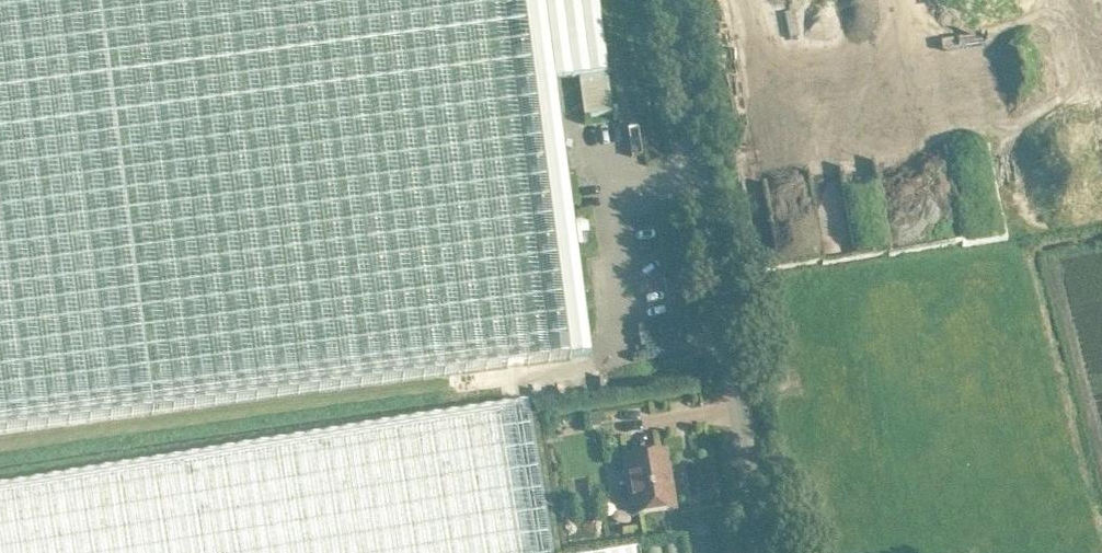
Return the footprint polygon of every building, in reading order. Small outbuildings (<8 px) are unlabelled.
[(598,0),(0,0),(0,432),(549,360),(591,354),(556,81),(579,78),(584,118),(612,114),(598,0)] [(528,404),(0,489),(0,552),(552,552),(528,404)] [(675,510),(671,485),(666,486),(661,453),(624,459),(633,517),(675,510)]
